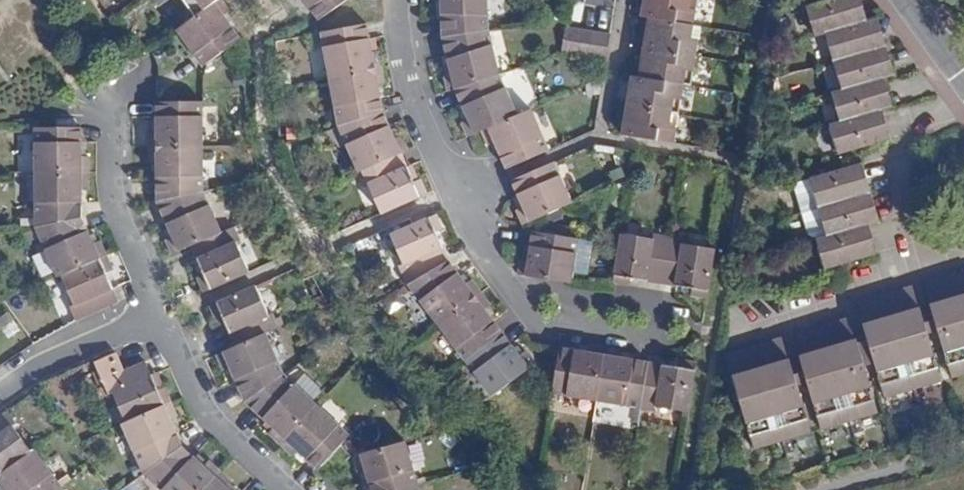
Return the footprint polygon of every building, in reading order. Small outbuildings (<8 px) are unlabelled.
[(177,30),(186,42),(203,66),(241,39),(232,28),(224,16),(230,11),(222,0),(218,0),(195,16),(177,30)] [(195,16),(218,0),(184,0),(195,16)] [(310,7),(319,20),(347,0),(305,0),(310,7)] [(488,0),(441,0),(443,37),(489,30),(488,0)] [(641,16),(641,17),(649,18),(694,25),(697,10),(695,9),(697,0),(644,0),(641,16)] [(807,7),(815,36),(815,37),(826,34),(868,21),(867,20),(866,14),(856,9),(854,0),(829,0),(807,7)] [(856,9),(866,14),(863,4),(862,0),(854,0),(856,9)] [(875,35),(885,39),(881,28),(878,17),(871,18),(875,35)] [(700,26),(694,25),(649,18),(644,48),(696,56),(699,40),(698,40),(700,26)] [(834,60),(834,61),(886,46),(885,39),(875,35),(871,18),(867,20),(868,21),(826,34),(834,60)] [(373,52),(367,24),(321,32),(329,76),(382,67),(380,51),(373,52)] [(581,29),(566,27),(562,53),(577,56),(581,29)] [(596,32),(581,29),(577,56),(591,58),(596,32)] [(500,74),(489,30),(443,37),(451,73),(444,75),(448,91),(455,89),(500,74)] [(609,34),(596,32),(591,58),(606,60),(611,34),(609,34)] [(886,46),(834,61),(842,89),(843,89),(885,78),(888,77),(883,61),(889,52),(886,46)] [(694,72),(696,56),(644,48),(639,77),(684,84),(691,85),(694,72)] [(892,63),(889,52),(883,61),(888,77),(895,75),(892,63)] [(382,67),(329,76),(339,126),(384,112),(381,98),(378,84),(385,82),(382,67)] [(518,115),(500,74),(455,89),(469,119),(462,122),(468,136),(468,137),(482,131),(518,115)] [(684,84),(639,77),(632,76),(632,77),(627,105),(679,114),(681,100),(684,84)] [(832,93),(840,120),(841,121),(883,110),(886,109),(881,93),(886,84),(885,78),(843,89),(832,93)] [(890,96),(886,84),(881,93),(886,109),(893,107),(890,96)] [(203,102),(157,102),(157,131),(150,131),(150,137),(150,147),(204,147),(203,102)] [(627,105),(622,135),(674,143),(677,127),(679,114),(627,105)] [(531,109),(518,115),(482,131),(488,145),(489,146),(495,142),(502,159),(507,169),(549,150),(531,109)] [(830,124),(830,125),(839,154),(858,148),(884,141),(879,125),(884,116),(883,110),(841,121),(830,124)] [(384,112),(339,126),(358,172),(402,153),(408,150),(408,149),(402,136),(395,139),(389,126),(384,112)] [(879,125),(884,141),(891,139),(888,129),(884,116),(879,125)] [(35,128),(36,172),(90,172),(90,156),(82,157),(82,127),(35,128)] [(204,147),(150,147),(150,163),(158,162),(158,172),(157,201),(204,191),(204,147)] [(402,153),(358,172),(360,176),(365,186),(369,184),(381,213),(382,214),(427,194),(421,179),(414,182),(407,166),(402,153)] [(573,203),(554,162),(512,181),(518,194),(524,207),(517,210),(524,225),(573,203)] [(866,174),(863,163),(855,165),(860,181),(869,186),(866,174)] [(810,178),(819,208),(871,192),(869,186),(860,181),(855,165),(810,178)] [(36,173),(36,227),(82,217),(82,188),(90,188),(90,172),(36,172),(36,173)] [(795,187),(802,212),(819,208),(810,178),(799,182),(795,187)] [(222,232),(204,191),(157,201),(173,236),(166,240),(170,247),(173,254),(192,246),(222,232)] [(827,235),(827,236),(862,227),(869,225),(873,224),(868,208),(873,199),(871,192),(819,208),(827,235)] [(868,208),(873,224),(880,222),(876,210),(873,199),(868,208)] [(814,240),(817,239),(827,236),(827,235),(819,208),(802,212),(809,236),(814,240)] [(399,266),(408,284),(449,260),(443,247),(436,232),(443,229),(437,214),(420,221),(391,234),(404,264),(399,266)] [(82,217),(36,227),(58,277),(61,276),(107,255),(101,240),(94,244),(82,217)] [(669,237),(676,238),(679,222),(672,221),(669,237)] [(867,243),(876,248),(873,238),(869,225),(862,227),(867,243)] [(235,227),(222,232),(192,246),(204,275),(198,277),(200,281),(204,292),(250,272),(249,271),(237,243),(241,241),(235,227)] [(842,264),(878,253),(876,248),(867,243),(862,227),(827,236),(817,239),(825,269),(842,264)] [(518,274),(572,283),(572,282),(579,239),(533,232),(531,246),(529,260),(521,258),(518,274)] [(658,283),(662,283),(669,237),(654,234),(653,239),(621,234),(613,283),(629,285),(630,278),(648,281),(658,283)] [(692,295),(707,298),(715,249),(684,244),(684,239),(676,238),(669,237),(662,283),(676,286),(693,288),(692,295)] [(71,306),(77,320),(120,301),(107,273),(114,270),(107,255),(61,276),(75,305),(71,306)] [(412,290),(438,325),(482,292),(472,279),(466,284),(458,272),(449,260),(408,284),(408,285),(412,290)] [(952,273),(959,296),(963,295),(963,270),(952,273)] [(959,296),(952,273),(925,281),(932,304),(959,296)] [(408,294),(412,290),(408,285),(404,289),(408,294)] [(913,285),(886,293),(893,316),(919,308),(913,285)] [(256,287),(256,286),(211,305),(218,321),(224,319),(230,333),(236,346),(266,333),(279,327),(275,319),(273,313),(269,315),(256,287)] [(438,325),(465,361),(502,333),(485,309),(491,305),(482,293),(482,292),(438,325)] [(858,301),(861,313),(864,324),(893,316),(886,293),(858,301)] [(959,296),(932,304),(931,305),(952,378),(963,374),(963,312),(959,296)] [(893,316),(914,389),(942,381),(920,308),(919,308),(893,316)] [(281,316),(275,319),(279,327),(285,324),(281,316)] [(893,316),(864,324),(863,324),(885,397),(914,389),(893,316)] [(849,317),(821,325),(828,348),(856,340),(849,317)] [(221,329),(224,335),(230,333),(224,319),(218,321),(221,329)] [(821,325),(794,333),(801,356),(828,348),(821,325)] [(246,402),(284,374),(266,333),(236,346),(217,354),(217,355),(223,368),(229,365),(239,386),(246,402)] [(502,333),(465,361),(492,397),(535,364),(526,351),(520,356),(511,344),(502,333)] [(782,336),(754,344),(761,368),(789,359),(782,336)] [(828,348),(850,421),(878,412),(875,401),(857,339),(856,340),(828,348)] [(754,344),(727,353),(734,376),(761,368),(754,344)] [(553,393),(597,400),(606,347),(590,345),(589,352),(578,350),(560,347),(560,348),(553,393)] [(606,347),(597,400),(635,407),(641,408),(649,362),(641,361),(621,357),(620,357),(621,350),(606,347)] [(828,348),(801,356),(800,356),(821,429),(850,421),(828,348)] [(116,352),(95,362),(99,370),(103,380),(124,371),(116,352)] [(657,406),(689,412),(697,362),(681,359),(680,367),(665,365),(649,362),(641,408),(647,409),(656,411),(657,406)] [(761,368),(783,440),(811,432),(790,359),(789,359),(761,368)] [(146,362),(124,371),(103,380),(105,386),(109,394),(113,393),(126,422),(172,402),(165,387),(163,388),(158,390),(154,381),(151,375),(146,362)] [(761,368),(734,376),(733,376),(754,449),(783,440),(761,368)] [(103,380),(99,370),(93,373),(100,388),(105,386),(103,380)] [(156,373),(151,375),(154,381),(158,390),(163,388),(156,373)] [(281,444),(317,404),(285,375),(284,374),(246,402),(258,413),(273,428),(269,433),(280,443),(281,444)] [(122,424),(144,473),(183,446),(171,419),(178,416),(172,402),(126,422),(122,424)] [(341,444),(350,435),(317,405),(317,404),(281,444),(292,454),(297,449),(305,457),(318,469),(319,469),(341,444)] [(633,422),(639,423),(641,408),(635,407),(633,422)] [(641,408),(639,423),(645,424),(647,409),(641,408)] [(0,416),(0,475),(31,452),(12,426),(16,423),(7,411),(0,416)] [(419,484),(406,441),(354,456),(354,457),(358,471),(365,468),(368,479),(371,489),(397,489),(419,484)] [(162,489),(203,489),(221,471),(209,460),(204,466),(183,446),(144,473),(162,489)] [(62,486),(35,449),(31,452),(0,475),(0,489),(6,489),(7,489),(55,489),(62,486)] [(228,487),(233,482),(221,471),(203,489),(231,489),(228,487)]
